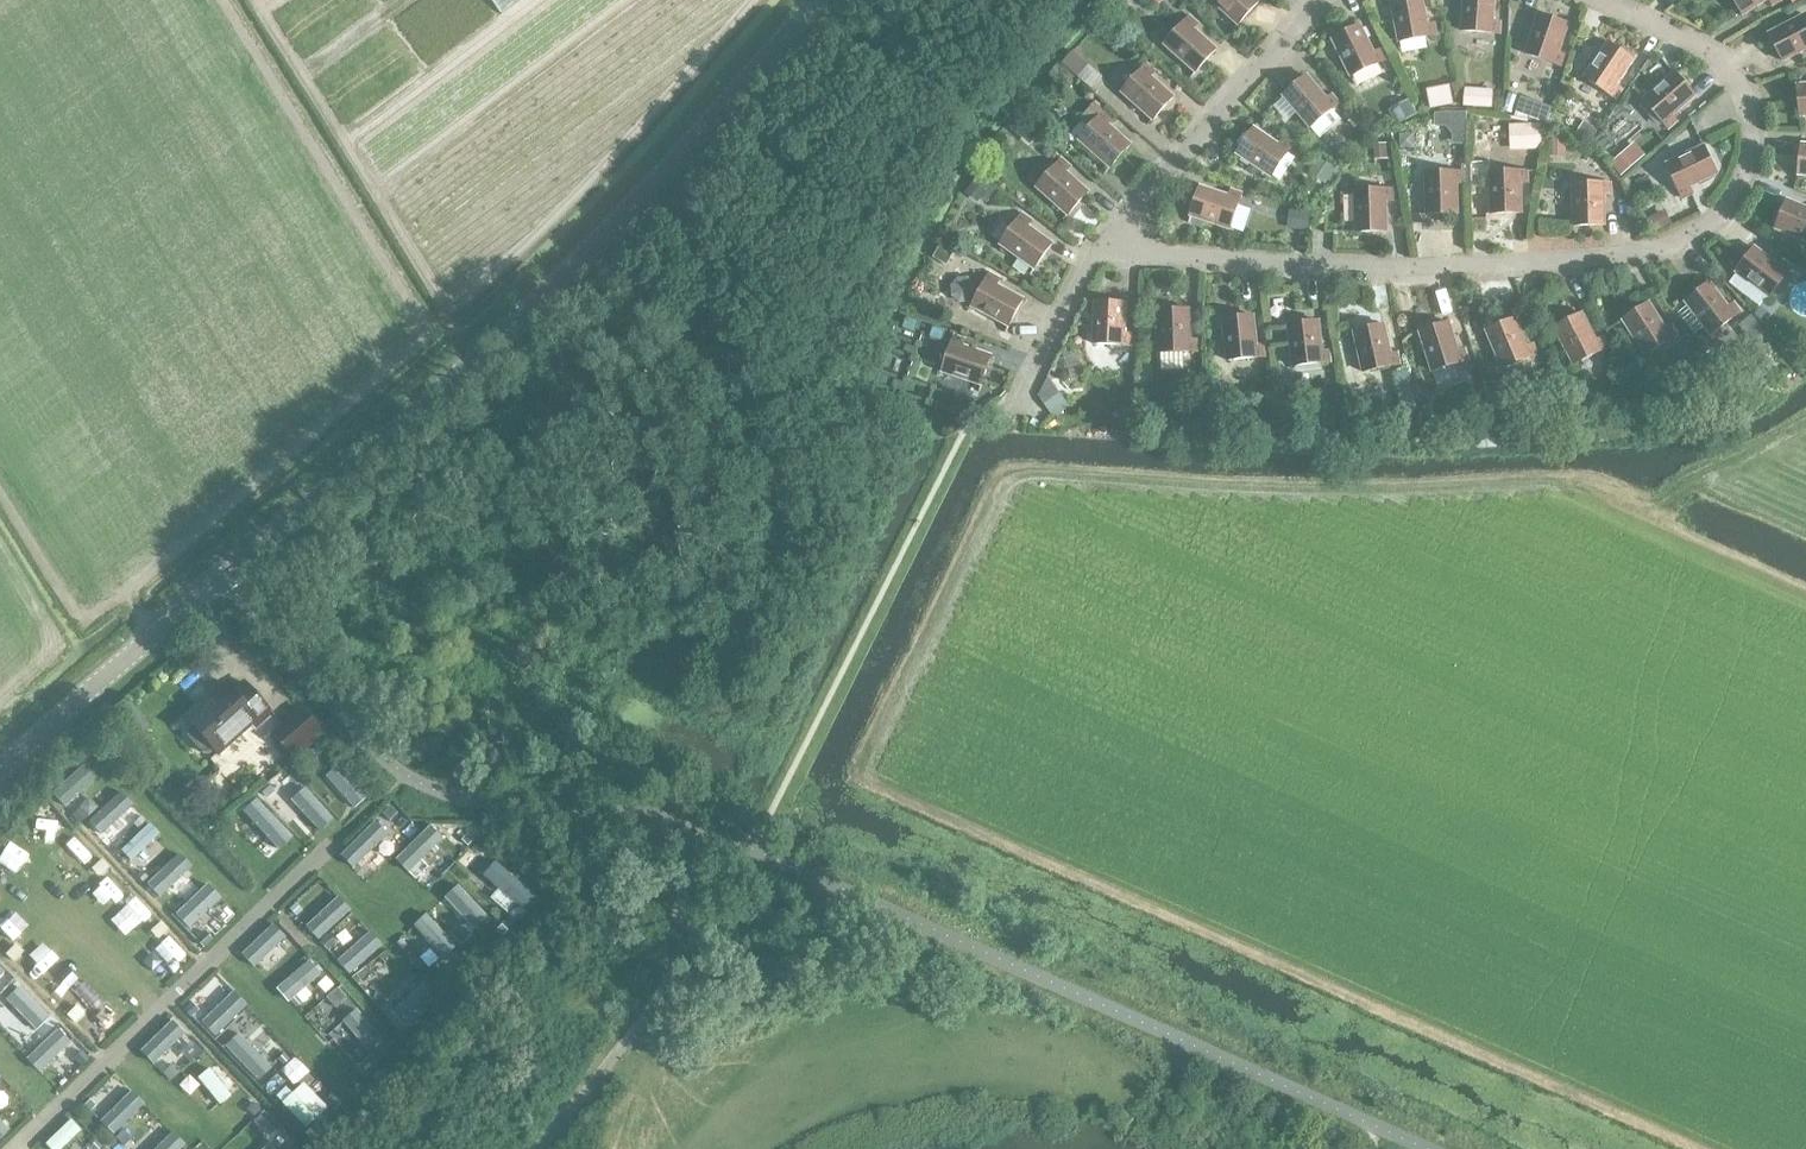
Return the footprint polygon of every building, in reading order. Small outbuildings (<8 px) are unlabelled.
[(1238,24),(1259,1),(1257,0),(1212,0),(1238,24)] [(1434,22),(1427,24),(1422,0),(1391,0),(1399,41),(1436,34),(1434,22)] [(1500,21),(1493,20),(1494,0),(1464,0),(1462,30),(1499,32),(1500,21)] [(1743,13),(1764,0),(1734,0),(1743,13)] [(1526,45),(1535,9),(1516,4),(1506,40),(1526,45)] [(1539,13),(1530,39),(1526,53),(1561,65),(1565,54),(1558,52),(1568,23),(1539,13)] [(1783,60),(1805,47),(1805,14),(1805,13),(1769,33),(1783,60)] [(1164,44),(1173,51),(1196,72),(1216,49),(1193,29),(1198,23),(1190,16),(1164,44)] [(1333,38),(1351,76),(1385,59),(1380,49),(1373,52),(1360,25),(1333,38)] [(1616,97),(1622,88),(1616,84),(1633,59),(1608,41),(1585,76),(1616,97)] [(1070,50),(1058,63),(1074,77),(1086,64),(1070,50)] [(1155,71),(1153,68),(1158,63),(1153,59),(1148,64),(1147,63),(1122,91),(1153,119),(1173,96),(1151,76),(1155,71)] [(1677,120),(1672,114),(1695,94),(1675,71),(1644,99),(1668,127),(1677,120)] [(1284,94),(1310,126),(1339,102),(1332,94),(1326,98),(1307,75),(1284,94)] [(1797,84),(1800,114),(1805,114),(1805,83),(1797,84)] [(1426,88),(1430,108),(1454,103),(1450,84),(1426,88)] [(1463,105),(1493,107),(1494,88),(1464,86),(1463,105)] [(1546,122),(1551,107),(1520,97),(1515,111),(1546,122)] [(1389,109),(1397,123),(1415,113),(1408,99),(1389,109)] [(1079,118),(1090,127),(1079,139),(1111,167),(1131,144),(1108,124),(1113,118),(1094,102),(1079,118)] [(1351,109),(1343,116),(1353,128),(1355,126),(1370,143),(1371,143),(1377,137),(1351,109)] [(1446,111),(1443,112),(1443,125),(1445,125),(1453,133),(1466,133),(1466,111),(1446,111)] [(1025,122),(1015,113),(1005,125),(1015,134),(1025,122)] [(1541,122),(1516,123),(1517,148),(1541,148),(1541,122)] [(1588,143),(1596,131),(1583,122),(1575,134),(1588,143)] [(1237,153),(1272,176),(1293,145),(1283,138),(1279,144),(1254,127),(1237,153)] [(1549,133),(1548,155),(1565,156),(1565,147),(1568,147),(1569,134),(1549,133)] [(1373,142),(1373,159),(1391,158),(1391,142),(1373,142)] [(1690,186),(1717,172),(1704,145),(1666,163),(1683,197),(1693,192),(1690,186)] [(1626,149),(1611,162),(1622,174),(1637,161),(1626,149)] [(1326,181),(1334,167),(1316,157),(1309,171),(1326,181)] [(1037,186),(1046,194),(1068,214),(1088,191),(1066,171),(1071,166),(1062,158),(1037,186)] [(1527,170),(1490,171),(1491,213),(1522,212),(1521,182),(1528,181),(1527,170)] [(1427,214),(1457,213),(1456,183),(1464,182),(1463,171),(1426,172),(1427,214)] [(984,203),(993,189),(973,176),(964,189),(984,203)] [(1604,193),(1611,193),(1611,182),(1573,183),(1574,225),(1605,224),(1604,193)] [(1190,215),(1230,228),(1242,193),(1231,189),(1229,196),(1200,186),(1190,215)] [(1387,230),(1386,200),(1393,200),(1393,188),(1355,190),(1356,231),(1387,230)] [(1787,199),(1776,227),(1805,239),(1805,206),(1787,199)] [(1307,230),(1310,211),(1289,209),(1287,228),(1307,230)] [(1649,218),(1655,232),(1670,224),(1664,211),(1649,218)] [(1001,244),(1035,268),(1052,243),(1028,225),(1032,220),(1023,213),(1001,244)] [(933,257),(947,264),(957,244),(943,237),(933,257)] [(1792,266),(1783,259),(1779,265),(1755,246),(1736,270),(1770,296),(1792,266)] [(972,306),(1009,326),(1024,299),(997,284),(1000,278),(990,273),(972,306)] [(1734,301),(1728,305),(1710,281),(1686,300),(1711,333),(1741,310),(1734,301)] [(1131,333),(1124,333),(1126,303),(1095,301),(1093,343),(1131,345),(1131,333)] [(1646,354),(1678,333),(1672,324),(1666,328),(1649,302),(1623,318),(1646,354)] [(1160,352),(1198,350),(1197,339),(1190,339),(1189,309),(1159,310),(1160,352)] [(1575,364),(1608,346),(1603,336),(1596,339),(1582,312),(1555,327),(1575,364)] [(1254,315),(1223,318),(1228,360),(1265,356),(1264,344),(1257,345),(1254,315)] [(1503,368),(1530,357),(1538,353),(1533,343),(1527,346),(1515,317),(1487,329),(1503,368)] [(1288,324),(1293,365),(1331,361),(1329,350),(1322,350),(1319,320),(1288,324)] [(1449,322),(1420,331),(1433,371),(1469,359),(1465,348),(1458,350),(1449,322)] [(1354,331),(1363,371),(1400,363),(1398,352),(1391,354),(1384,324),(1354,331)] [(942,370),(982,384),(992,355),(963,345),(965,339),(955,335),(942,370)] [(1274,385),(1277,412),(1287,412),(1285,384),(1274,385)] [(1061,392),(1045,403),(1055,417),(1070,406),(1061,392)] [(1194,404),(1187,421),(1199,426),(1206,410),(1194,404)] [(185,717),(191,724),(186,729),(186,734),(202,752),(208,753),(213,748),(218,753),(251,723),(255,728),(272,712),(244,681),(234,691),(224,681),(185,717)] [(272,733),(291,755),(293,757),(322,731),(300,708),(272,733)] [(96,776),(84,761),(51,789),(64,804),(96,776)] [(367,793),(337,761),(322,774),(352,806),(367,793)] [(331,814),(302,783),(289,796),(318,827),(331,814)] [(131,804),(118,790),(88,817),(100,832),(131,804)] [(292,834),(255,795),(242,808),(279,847),(292,834)] [(33,825),(46,841),(64,826),(51,810),(33,825)] [(387,832),(373,818),(338,852),(351,866),(387,832)] [(159,833),(148,821),(120,847),(131,859),(159,833)] [(441,836),(427,822),(393,856),(407,870),(441,836)] [(191,866),(178,852),(146,882),(159,896),(191,866)] [(534,893),(492,858),(480,873),(522,908),(534,893)] [(219,895),(205,881),(175,911),(188,925),(219,895)] [(486,915),(456,882),(442,895),(473,927),(486,915)] [(350,910),(337,894),(304,922),(317,938),(350,910)] [(456,943),(424,910),(411,923),(443,956),(456,943)] [(285,936),(271,922),(239,952),(253,966),(285,936)] [(380,944),(367,929),(336,956),(349,971),(380,944)] [(375,977),(389,968),(380,954),(366,964),(375,977)] [(319,973),(306,959),(274,986),(287,1000),(319,973)] [(434,995),(420,980),(389,1008),(403,1023),(434,995)] [(48,1015),(17,984),(4,997),(35,1028),(48,1015)] [(337,987),(325,997),(334,1007),(346,997),(337,987)] [(246,1004),(231,989),(201,1017),(216,1033),(246,1004)] [(382,1035),(355,1006),(341,1019),(367,1048),(382,1035)] [(184,1033),(171,1019),(139,1049),(152,1063),(184,1033)] [(69,1040),(56,1027),(25,1057),(37,1070),(69,1040)] [(271,1066),(238,1031),(224,1045),(257,1080),(271,1066)] [(191,1036),(179,1049),(188,1058),(200,1046),(191,1036)] [(259,1108),(214,1064),(200,1078),(245,1122),(259,1108)] [(142,1102),(129,1089),(99,1118),(112,1132),(142,1102)] [(317,1115),(292,1089),(280,1100),(306,1126),(317,1115)] [(66,1119),(35,1148),(62,1148),(79,1132),(66,1119)] [(171,1129),(151,1148),(179,1148),(185,1143),(171,1129)] [(270,1138),(263,1145),(259,1148),(281,1148),(270,1138)]
